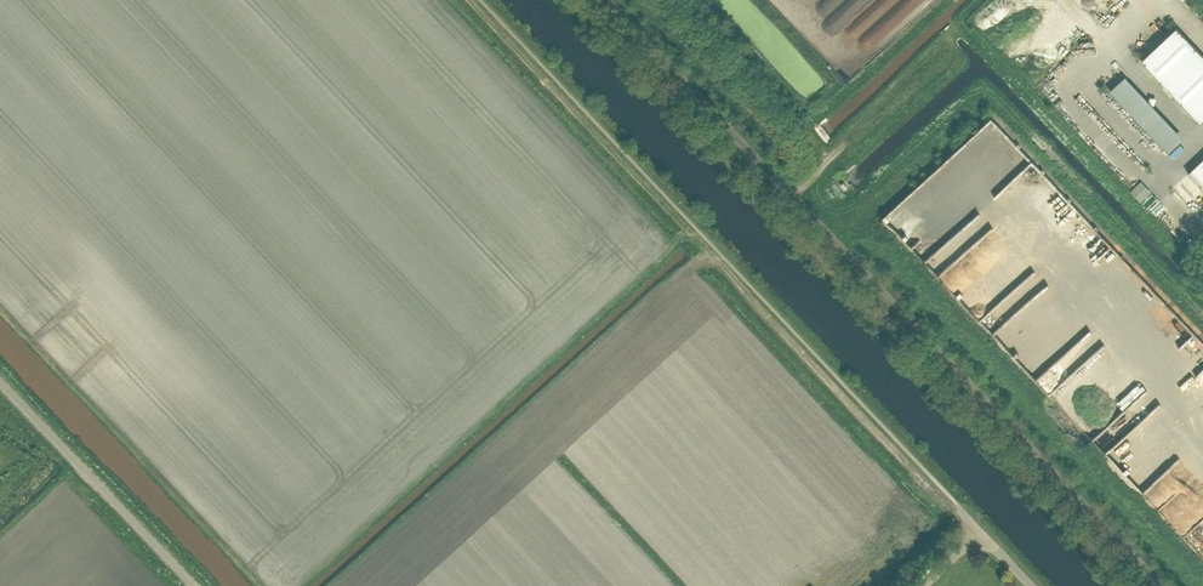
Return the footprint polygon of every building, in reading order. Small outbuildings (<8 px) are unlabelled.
[(1200,123),(1202,121),(1202,56),(1176,28),(1142,61),(1200,123)] [(1123,78),(1110,90),(1168,151),(1180,139),(1123,78)] [(1188,174),(1202,189),(1202,159),(1188,174)]
